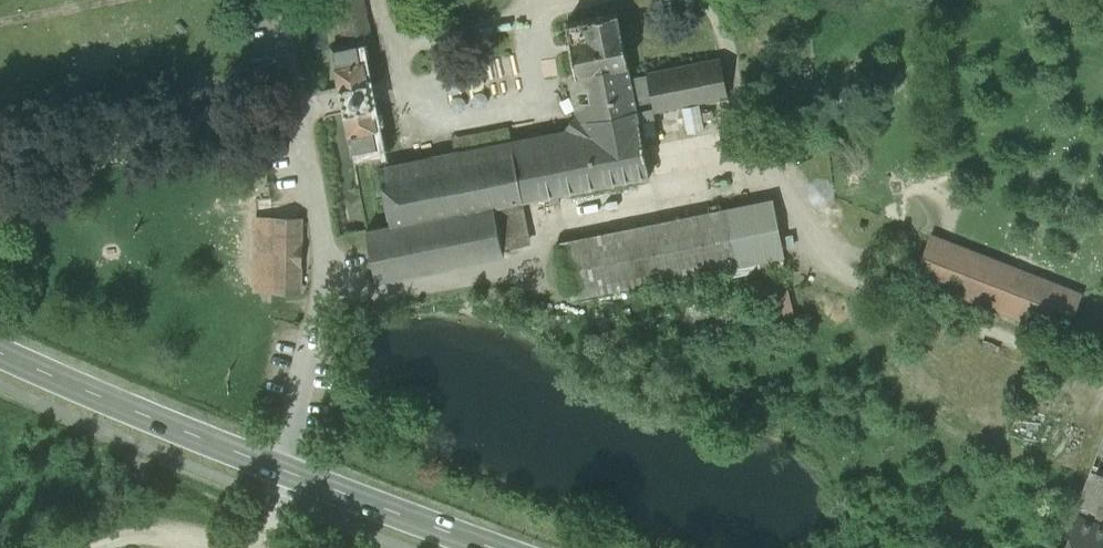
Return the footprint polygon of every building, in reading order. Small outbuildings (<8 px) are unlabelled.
[(347,44),(359,41),(359,42),(370,40),(362,0),(337,0),(347,44)] [(576,75),(577,75),(627,65),(628,64),(621,30),(617,12),(582,19),(582,20),(567,23),(570,40),(569,40),(576,75)] [(332,47),(340,92),(368,87),(359,42),(359,41),(347,44),(332,47)] [(652,99),(654,110),(728,95),(721,59),(647,74),(647,75),(630,78),(635,102),(652,99)] [(630,78),(627,65),(577,75),(586,120),(575,136),(513,148),(524,200),(650,175),(635,102),(630,78)] [(340,92),(344,109),(371,104),(369,95),(368,87),(340,92)] [(380,150),(371,104),(344,109),(353,155),(380,150)] [(456,159),(513,147),(509,127),(452,138),(456,159)] [(523,200),(524,200),(513,148),(513,147),(456,159),(383,174),(381,175),(391,225),(367,230),(377,281),(504,255),(503,249),(495,206),(523,200)] [(531,243),(523,200),(495,206),(503,249),(531,243)] [(773,200),(724,210),(735,264),(784,255),(773,200)] [(561,242),(572,297),(735,264),(724,210),(561,242)] [(254,291),(273,291),(274,219),(254,219),(254,291)] [(273,291),(300,292),(301,219),(274,219),(273,291)] [(915,277),(1064,336),(1080,294),(932,236),(915,277)] [(1078,516),(1102,525),(1102,450),(1078,516)] [(1078,516),(1066,547),(1102,547),(1102,525),(1078,516)]
